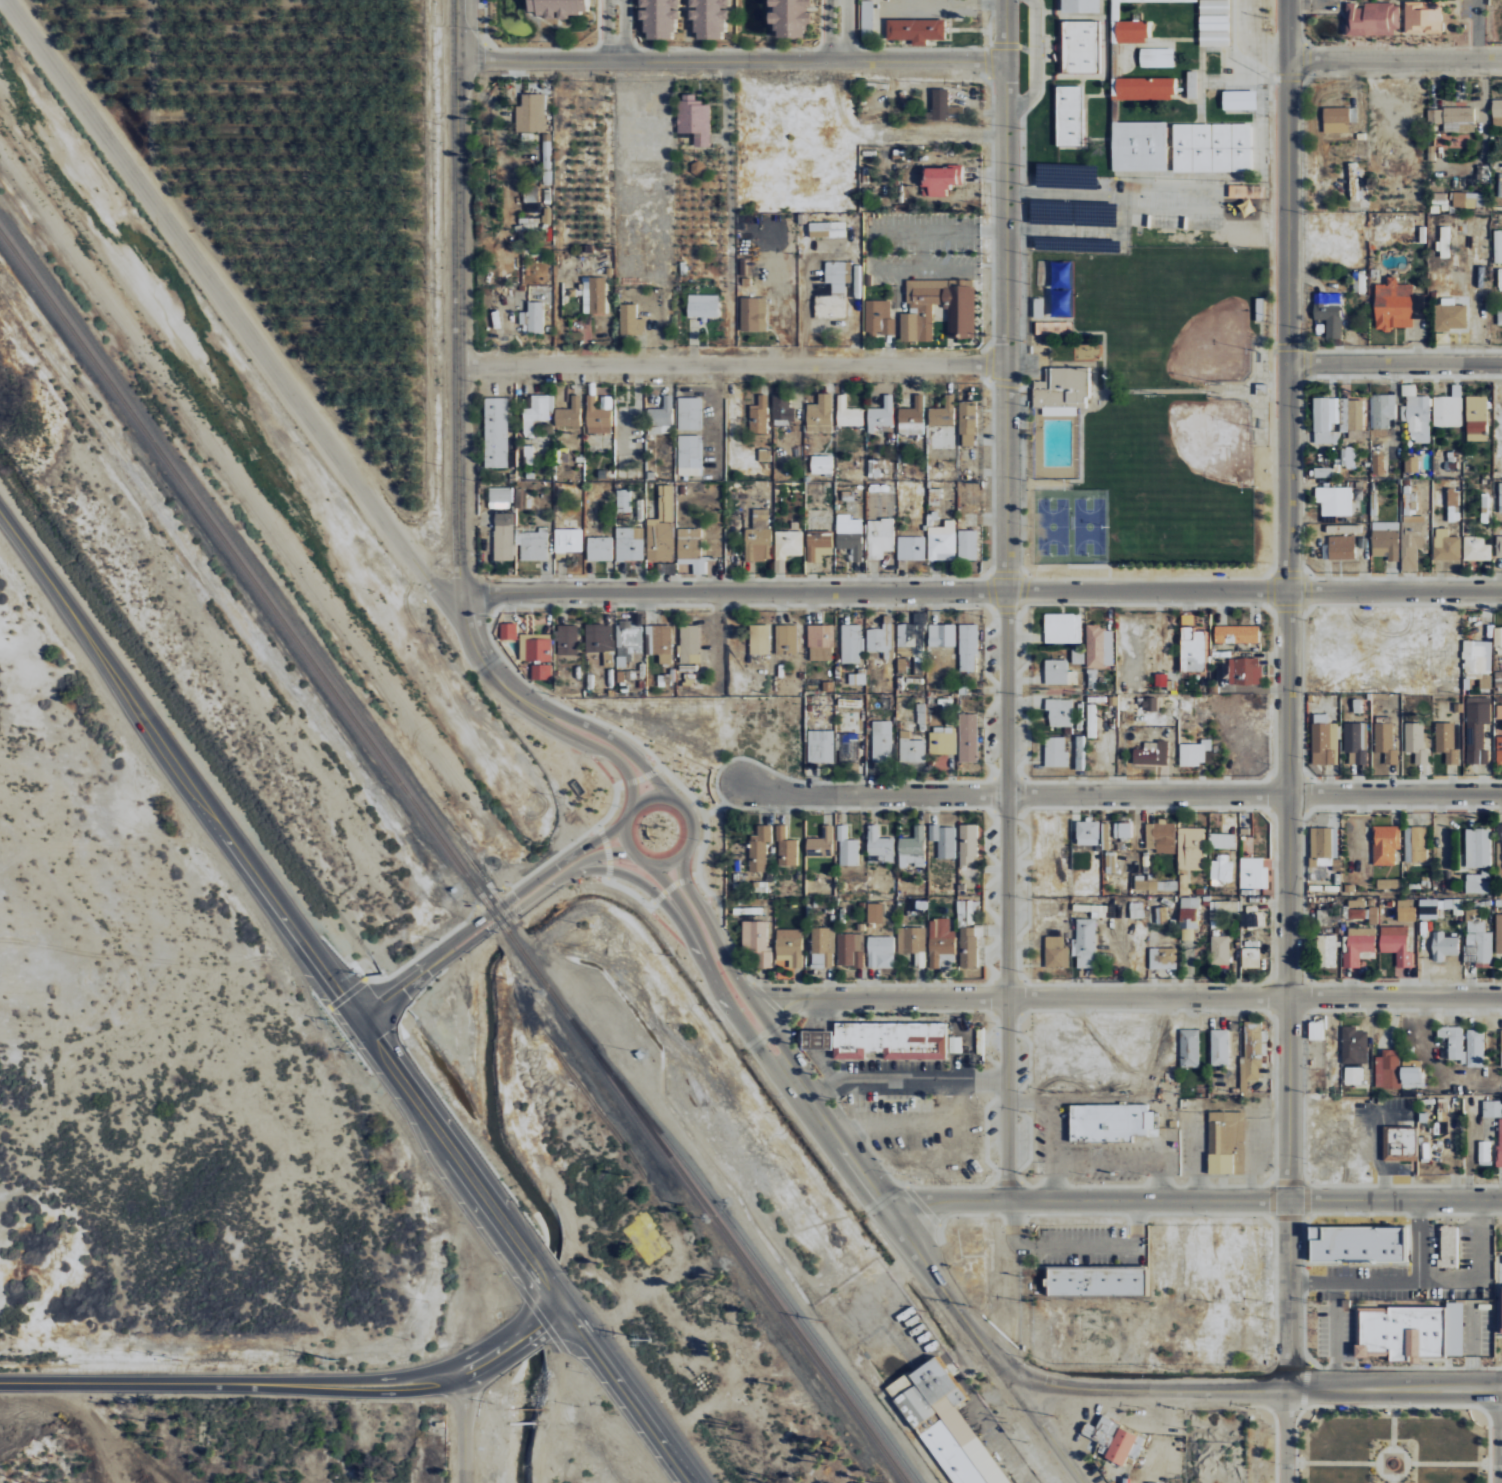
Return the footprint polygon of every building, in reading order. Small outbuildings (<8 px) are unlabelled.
[(555,16),(555,19),(567,19),(567,14),(586,14),(586,0),(526,0),(526,15),(555,16)] [(672,40),(672,20),(678,20),(678,8),(675,8),(675,0),(638,0),(638,20),(644,20),(644,40),(672,40)] [(722,39),(722,20),(727,20),(728,8),(726,8),(726,0),(690,0),(690,8),(688,8),(688,20),(694,20),(694,39),(722,39)] [(804,24),(810,24),(810,12),(809,12),(809,0),(767,0),(766,24),(775,24),(775,38),(804,38),(804,24)] [(873,0),(862,0),(861,39),(873,39),(873,0)] [(1061,12),(1099,12),(1100,0),(1061,0),(1061,12)] [(1200,46),(1229,46),(1229,0),(1199,0),(1200,46)] [(1442,34),(1441,1),(1403,2),(1404,34),(1442,34)] [(1363,3),(1363,8),(1355,8),(1355,2),(1345,2),(1344,35),(1397,36),(1397,3),(1363,3)] [(945,20),(887,19),(887,40),(912,40),(912,46),(926,46),(926,39),(944,40),(945,20)] [(1100,72),(1099,21),(1064,22),(1065,73),(1100,72)] [(1147,21),(1116,21),(1116,43),(1147,43),(1147,21)] [(1173,49),(1140,49),(1140,68),(1173,67),(1173,49)] [(1197,72),(1187,71),(1186,98),(1196,98),(1197,72)] [(1116,78),(1116,100),(1174,99),(1173,77),(1116,78)] [(1057,146),(1083,145),(1082,86),(1056,87),(1057,146)] [(948,89),(932,89),(932,112),(926,112),(926,121),(948,121),(948,115),(962,115),(962,106),(948,106),(948,89)] [(1256,109),(1256,91),(1222,91),(1222,110),(1256,109)] [(515,105),(515,132),(541,132),(542,94),(522,94),(521,106),(515,105)] [(710,103),(694,103),(694,94),(677,94),(677,133),(694,133),(694,147),(709,147),(710,103)] [(1492,126),(1501,126),(1501,100),(1492,100),(1492,126)] [(1323,133),(1349,132),(1349,123),(1356,122),(1356,107),(1323,108),(1323,133)] [(1442,132),(1474,132),(1474,107),(1442,107),(1442,132)] [(1112,122),(1112,173),(1166,172),(1166,122),(1112,122)] [(1250,124),(1172,124),(1172,172),(1251,172),(1250,124)] [(550,185),(551,134),(543,134),(541,184),(550,185)] [(1357,200),(1356,178),(1363,177),(1362,164),(1349,165),(1350,200),(1357,200)] [(923,167),(923,196),(947,197),(947,184),(962,184),(962,167),(923,167)] [(1264,197),(1264,185),(1228,186),(1228,198),(1264,197)] [(524,212),(538,212),(538,187),(524,187),(524,212)] [(1464,206),(1483,207),(1484,193),(1464,193),(1464,206)] [(1256,211),(1249,199),(1237,205),(1244,217),(1256,211)] [(844,237),(844,222),(809,223),(809,238),(844,237)] [(1447,226),(1439,227),(1440,242),(1437,242),(1438,258),(1448,258),(1447,226)] [(1493,231),(1494,263),(1501,262),(1501,231),(1493,231)] [(851,262),(825,261),(825,283),(831,283),(831,296),(815,296),(814,317),(844,318),(845,284),(850,284),(851,262)] [(1424,318),(1424,295),(1412,295),(1412,284),(1396,284),(1396,277),(1387,277),(1387,284),(1374,285),(1374,330),(1391,330),(1391,327),(1412,327),(1412,319),(1424,318)] [(933,341),(933,304),(946,304),(947,339),(975,338),(974,280),(907,280),(907,303),(919,303),(919,313),(901,313),(901,341),(933,341)] [(1340,338),(1341,294),(1314,293),(1314,320),(1326,320),(1326,338),(1340,338)] [(687,319),(707,319),(707,317),(717,317),(717,295),(687,295),(687,319)] [(739,298),(739,331),(766,332),(766,298),(739,298)] [(890,300),(865,301),(866,335),(896,334),(895,319),(891,319),(890,300)] [(541,333),(542,302),(527,302),(526,315),(525,333),(541,333)] [(645,318),(636,319),(636,304),(619,305),(620,335),(645,334),(645,318)] [(1466,305),(1434,304),(1434,329),(1466,330),(1466,305)] [(1071,323),(1040,322),(1040,335),(1071,336),(1071,323)] [(1088,368),(1045,368),(1045,381),(1033,381),(1034,408),(1085,407),(1085,398),(1088,398),(1088,368)] [(1267,385),(1256,384),(1256,395),(1266,396),(1267,385)] [(1430,396),(1416,396),(1416,384),(1402,385),(1402,397),(1408,397),(1408,432),(1415,432),(1415,443),(1430,442),(1430,396)] [(1433,397),(1434,427),(1462,426),(1461,385),(1452,385),(1452,396),(1433,397)] [(832,433),(832,394),(818,394),(818,404),(806,404),(807,433),(832,433)] [(838,425),(863,425),(863,408),(847,408),(847,394),(837,394),(838,425)] [(893,394),(884,395),(884,408),(868,408),(868,432),(875,432),(875,426),(893,426),(893,394)] [(929,425),(954,426),(955,395),(946,394),(946,408),(929,408),(929,425)] [(1396,394),(1373,394),(1372,437),(1388,437),(1389,419),(1395,419),(1396,394)] [(534,433),(534,420),(552,420),(553,395),(533,395),(532,409),(524,409),(524,432),(534,433)] [(556,427),(581,426),(580,395),(572,395),(572,409),(555,409),(556,427)] [(649,434),(664,434),(663,432),(673,432),(673,395),(664,395),(664,408),(653,408),(653,399),(648,399),(649,434)] [(768,395),(759,395),(759,406),(750,406),(750,434),(768,433),(768,395)] [(772,420),(795,420),(794,407),(789,407),(789,395),(772,395),(772,420)] [(899,435),(924,434),(923,395),(910,395),(910,408),(899,408),(899,435)] [(587,433),(611,433),(611,409),(597,409),(597,396),(587,396),(587,433)] [(1467,442),(1488,441),(1487,396),(1466,396),(1467,442)] [(486,398),(485,467),(508,468),(509,398),(486,398)] [(679,430),(701,430),(701,398),(679,398),(679,430)] [(1314,443),(1338,443),(1339,432),(1330,431),(1330,423),(1338,423),(1339,398),(1315,398),(1314,443)] [(1363,438),(1363,400),(1348,400),(1349,439),(1363,438)] [(976,402),(960,401),(959,446),(976,446),(976,402)] [(701,436),(678,435),(678,475),(701,476),(701,436)] [(770,449),(758,449),(758,461),(770,461),(770,449)] [(1351,449),(1341,450),(1342,465),(1352,464),(1351,449)] [(1373,476),(1384,475),(1383,450),(1372,451),(1373,476)] [(811,474),(831,474),(831,455),(811,456),(811,474)] [(1419,473),(1418,456),(1404,457),(1404,473),(1419,473)] [(881,460),(868,460),(868,477),(881,478),(881,460)] [(1313,468),(1313,478),(1331,477),(1330,468),(1313,468)] [(834,505),(835,481),(824,481),(823,505),(834,505)] [(888,485),(866,484),(865,496),(888,497),(888,485)] [(647,519),(647,561),(674,561),(674,486),(659,486),(659,519),(647,519)] [(1416,511),(1416,493),(1410,493),(1410,486),(1404,486),(1404,511),(1416,511)] [(512,488),(491,487),(491,501),(512,502),(512,488)] [(1322,516),(1352,515),(1352,487),(1316,488),(1316,501),(1321,501),(1322,516)] [(630,509),(630,490),(616,490),(617,509),(630,509)] [(744,561),(770,561),(771,528),(768,528),(768,509),(752,509),(752,529),(745,529),(744,561)] [(832,509),(806,509),(807,562),(821,562),(821,555),(833,555),(832,509)] [(515,513),(495,513),(494,560),(514,560),(515,513)] [(862,562),(861,519),(850,520),(850,514),(836,515),(837,554),(852,554),(852,562),(862,562)] [(893,519),(867,520),(868,559),(883,559),(883,551),(894,551),(893,519)] [(927,527),(928,560),(956,560),(955,520),(945,520),(945,527),(927,527)] [(1372,556),(1388,557),(1388,561),(1399,561),(1400,522),(1372,521),(1372,556)] [(1401,571),(1417,571),(1418,547),(1426,548),(1427,522),(1402,522),(1401,571)] [(523,530),(523,527),(516,526),(516,545),(522,545),(522,560),(548,560),(548,530),(523,530)] [(617,561),(644,560),(644,527),(616,527),(617,561)] [(701,558),(702,528),(678,528),(678,558),(701,558)] [(1461,537),(1448,536),(1448,528),(1434,528),(1433,560),(1461,560),(1461,537)] [(556,560),(566,560),(566,552),(583,552),(582,529),(555,529),(556,560)] [(977,530),(958,530),(958,560),(977,560),(977,530)] [(775,531),(774,573),(784,573),(785,564),(785,555),(802,555),(803,532),(775,531)] [(1355,536),(1328,536),(1329,559),(1355,558),(1355,536)] [(1492,545),(1485,545),(1485,537),(1464,536),(1464,560),(1492,560),(1492,545)] [(613,537),(587,537),(588,561),(613,561),(613,537)] [(924,537),(897,537),(898,560),(925,560),(924,537)] [(926,613),(914,613),(914,624),(926,624),(926,613)] [(1045,643),(1081,643),(1081,614),(1045,614),(1045,643)] [(517,624),(500,624),(500,640),(517,640),(517,624)] [(770,654),(770,624),(750,625),(750,655),(770,654)] [(841,663),(860,664),(861,654),(865,654),(866,637),(861,637),(862,625),(843,624),(841,663)] [(898,646),(915,647),(915,657),(924,657),(924,624),(898,624),(898,646)] [(956,646),(956,624),(929,625),(929,647),(956,646)] [(977,625),(960,624),(959,671),(977,672),(977,625)] [(1087,667),(1113,667),(1113,630),(1103,630),(1103,624),(1086,625),(1087,667)] [(558,626),(559,656),(578,656),(578,625),(558,626)] [(673,626),(649,625),(648,654),(659,655),(659,664),(671,664),(673,626)] [(797,654),(797,625),(776,625),(776,653),(797,654)] [(833,661),(834,626),(808,625),(807,660),(833,661)] [(699,626),(680,626),(680,663),(699,663),(699,626)] [(1258,643),(1259,626),(1215,626),(1215,643),(1258,643)] [(1206,671),(1206,632),(1195,632),(1195,628),(1182,628),(1183,672),(1206,671)] [(552,661),(553,639),(528,639),(527,661),(552,661)] [(1465,672),(1491,673),(1492,641),(1463,641),(1463,660),(1465,660),(1465,672)] [(1260,658),(1231,658),(1231,685),(1261,684),(1260,658)] [(1044,684),(1077,685),(1077,671),(1067,671),(1067,660),(1045,659),(1044,684)] [(1212,680),(1230,680),(1230,662),(1212,662),(1212,680)] [(531,680),(553,679),(552,664),(531,665),(531,680)] [(865,685),(866,669),(863,669),(863,674),(849,674),(848,684),(865,685)] [(833,692),(833,682),(822,681),(822,691),(833,692)] [(1490,724),(1490,697),(1467,697),(1467,764),(1489,764),(1489,750),(1485,750),(1484,724),(1490,724)] [(1143,712),(1157,712),(1157,698),(1144,698),(1143,712)] [(1073,726),(1073,699),(1045,699),(1045,710),(1049,710),(1049,727),(1073,726)] [(979,714),(961,714),(960,762),(978,762),(979,714)] [(1337,765),(1338,723),(1328,723),(1328,714),(1312,714),(1311,764),(1337,765)] [(1374,753),(1384,753),(1383,764),(1397,765),(1398,749),(1392,749),(1393,717),(1375,717),(1374,753)] [(873,762),(895,762),(895,745),(893,745),(893,721),(873,722),(873,762)] [(1435,753),(1445,753),(1445,764),(1459,764),(1459,749),(1454,749),(1455,722),(1436,722),(1435,753)] [(1367,764),(1368,724),(1345,723),(1344,753),(1349,753),(1349,764),(1367,764)] [(1414,764),(1428,764),(1428,749),(1423,749),(1424,723),(1405,723),(1404,753),(1415,753),(1414,764)] [(957,754),(957,727),(931,727),(931,754),(957,754)] [(834,730),(807,731),(808,763),(834,762),(834,730)] [(900,762),(926,763),(926,740),(910,740),(910,731),(901,731),(900,762)] [(859,762),(859,734),(840,734),(839,762),(859,762)] [(1045,767),(1068,767),(1068,752),(1064,752),(1065,737),(1045,737),(1045,767)] [(1179,744),(1179,766),(1204,765),(1204,751),(1212,750),(1212,739),(1201,739),(1201,744),(1179,744)] [(1165,743),(1143,743),(1143,749),(1133,749),(1132,764),(1165,765),(1165,743)] [(1175,854),(1176,823),(1166,823),(1166,819),(1159,818),(1159,823),(1145,823),(1145,847),(1156,848),(1155,853),(1175,854)] [(1099,822),(1076,821),(1075,845),(1099,845),(1099,822)] [(1131,823),(1113,822),(1113,837),(1131,838),(1131,823)] [(833,824),(826,824),(826,838),(806,837),(806,856),(833,856),(833,824)] [(859,865),(859,839),(848,839),(847,824),(838,825),(839,865),(859,865)] [(894,837),(878,837),(878,824),(868,825),(868,849),(871,849),(872,862),(894,862),(894,837)] [(977,824),(960,824),(960,866),(983,866),(983,857),(977,857),(977,824)] [(767,842),(771,842),(771,825),(757,825),(757,835),(749,835),(750,871),(767,871),(767,842)] [(797,840),(786,839),(786,825),(777,825),(777,865),(797,865),(797,840)] [(899,865),(924,865),(925,825),(914,825),(914,838),(899,837),(899,865)] [(1395,864),(1394,849),(1400,849),(1399,825),(1372,826),(1372,865),(1395,864)] [(956,859),(956,826),(929,826),(929,841),(938,841),(938,858),(956,859)] [(1405,862),(1427,861),(1426,826),(1404,827),(1405,862)] [(1204,870),(1205,828),(1178,827),(1177,869),(1204,870)] [(1336,827),(1309,828),(1310,866),(1337,865),(1336,827)] [(1490,828),(1465,828),(1466,867),(1491,867),(1490,828)] [(1236,834),(1212,833),(1212,848),(1236,849),(1236,834)] [(1106,873),(1116,873),(1116,852),(1105,852),(1106,873)] [(1231,882),(1232,855),(1213,854),(1212,885),(1223,886),(1224,881),(1231,882)] [(1268,867),(1263,867),(1263,858),(1241,857),(1240,888),(1268,888),(1268,867)] [(1490,893),(1490,873),(1465,873),(1465,893),(1490,893)] [(1179,895),(1188,895),(1188,874),(1179,874),(1179,895)] [(1134,890),(1177,890),(1177,881),(1148,881),(1148,875),(1134,875),(1134,890)] [(1376,889),(1401,889),(1401,879),(1376,879),(1376,889)] [(1198,897),(1180,897),(1179,928),(1198,928),(1198,897)] [(1349,899),(1348,920),(1376,920),(1376,904),(1368,904),(1368,900),(1349,899)] [(1409,900),(1397,899),(1396,920),(1415,921),(1416,906),(1409,906),(1409,900)] [(977,968),(977,936),(983,936),(983,925),(973,925),(973,912),(979,912),(980,900),(959,900),(959,968),(977,968)] [(867,922),(883,922),(883,903),(868,903),(867,922)] [(1142,918),(1142,903),(1130,903),(1130,918),(1142,918)] [(1242,927),(1265,927),(1265,911),(1257,911),(1257,906),(1243,905),(1242,927)] [(1166,907),(1155,907),(1154,922),(1166,922),(1166,907)] [(930,969),(956,968),(955,931),(950,931),(950,918),(929,918),(930,969)] [(1096,919),(1076,918),(1076,967),(1095,967),(1096,919)] [(767,947),(768,921),(742,921),(742,954),(756,954),(756,968),(772,968),(772,947),(767,947)] [(1485,922),(1466,921),(1465,946),(1474,946),(1473,962),(1491,962),(1492,932),(1485,932),(1485,922)] [(1413,967),(1413,952),(1407,952),(1408,926),(1380,926),(1380,952),(1396,952),(1396,967),(1413,967)] [(835,927),(812,927),(813,968),(835,968),(835,927)] [(1343,967),(1360,967),(1360,952),(1375,952),(1375,927),(1348,928),(1348,952),(1343,952),(1343,967)] [(776,960),(789,960),(789,967),(803,968),(803,929),(777,929),(776,960)] [(1444,937),(1443,931),(1431,931),(1432,961),(1444,961),(1444,955),(1458,955),(1458,937),(1444,937)] [(838,966),(864,966),(865,934),(839,933),(838,966)] [(1335,934),(1317,935),(1318,967),(1336,967),(1335,934)] [(1229,935),(1211,936),(1211,965),(1229,965),(1229,935)] [(894,967),(894,936),(868,937),(868,968),(894,967)] [(1063,936),(1045,936),(1045,967),(1069,967),(1069,947),(1063,947),(1063,936)] [(1149,969),(1177,969),(1177,948),(1149,947),(1149,969)] [(1259,947),(1242,948),(1242,967),(1259,967),(1259,947)] [(1267,1067),(1268,1030),(1262,1030),(1262,1021),(1244,1021),(1242,1091),(1248,1091),(1248,1079),(1259,1080),(1259,1067),(1267,1067)] [(946,1022),(833,1023),(833,1059),(865,1058),(865,1052),(883,1052),(883,1059),(946,1058),(946,1022)] [(1322,1022),(1309,1022),(1309,1039),(1321,1039),(1322,1022)] [(1342,1064),(1367,1063),(1367,1031),(1356,1031),(1356,1026),(1341,1026),(1342,1064)] [(1463,1026),(1438,1026),(1437,1037),(1441,1037),(1441,1049),(1447,1049),(1446,1059),(1462,1060),(1463,1026)] [(1485,1029),(1468,1028),(1467,1066),(1484,1067),(1485,1029)] [(1200,1029),(1181,1029),(1180,1067),(1199,1068),(1200,1029)] [(831,1030),(801,1030),(801,1048),(831,1048),(831,1030)] [(1229,1030),(1211,1030),(1212,1065),(1229,1065),(1229,1030)] [(961,1053),(961,1037),(946,1037),(946,1053),(961,1053)] [(1375,1085),(1421,1084),(1421,1066),(1400,1066),(1399,1049),(1382,1049),(1382,1056),(1375,1056),(1375,1085)] [(1361,1066),(1343,1067),(1344,1084),(1362,1084),(1361,1066)] [(1484,1101),(1484,1117),(1501,1117),(1501,1101),(1484,1101)] [(1070,1141),(1131,1141),(1131,1133),(1150,1133),(1150,1136),(1159,1135),(1159,1123),(1153,1123),(1153,1111),(1146,1111),(1146,1104),(1070,1105),(1070,1141)] [(1245,1112),(1208,1111),(1207,1173),(1244,1174),(1245,1112)] [(1386,1160),(1416,1161),(1417,1128),(1387,1127),(1386,1160)] [(1429,1136),(1419,1137),(1420,1162),(1429,1162),(1429,1136)] [(1489,1141),(1478,1141),(1479,1165),(1489,1164),(1489,1141)] [(1457,1269),(1440,1269),(1440,1260),(1440,1226),(1446,1226),(1449,1226),(1457,1226),(1457,1269)] [(1373,1288),(1349,1289),(1349,1261),(1372,1260),(1373,1288)] [(1372,1260),(1396,1260),(1396,1288),(1373,1288),(1372,1260)] [(1146,1294),(1145,1266),(1047,1267),(1047,1295),(1146,1294)] [(1462,1357),(1444,1357),(1444,1302),(1462,1302),(1462,1357)] [(1418,1357),(1418,1350),(1418,1307),(1387,1307),(1387,1310),(1359,1310),(1359,1342),(1358,1342),(1358,1354),(1388,1354),(1388,1361),(1406,1361),(1406,1357),(1412,1357),(1418,1357)] [(1418,1357),(1418,1350),(1418,1307),(1444,1307),(1444,1357),(1419,1357),(1418,1357)] [(959,1403),(963,1401),(937,1356),(908,1373),(915,1385),(893,1398),(910,1427),(936,1412),(941,1420),(925,1430),(955,1482),(1005,1482),(959,1403)] [(914,1383),(906,1373),(885,1387),(892,1398),(914,1383)] [(1135,1436),(1120,1465),(1102,1456),(1106,1448),(1097,1442),(1080,1433),(1085,1422),(1094,1427),(1100,1415),(1120,1425),(1118,1427),(1135,1436)]
